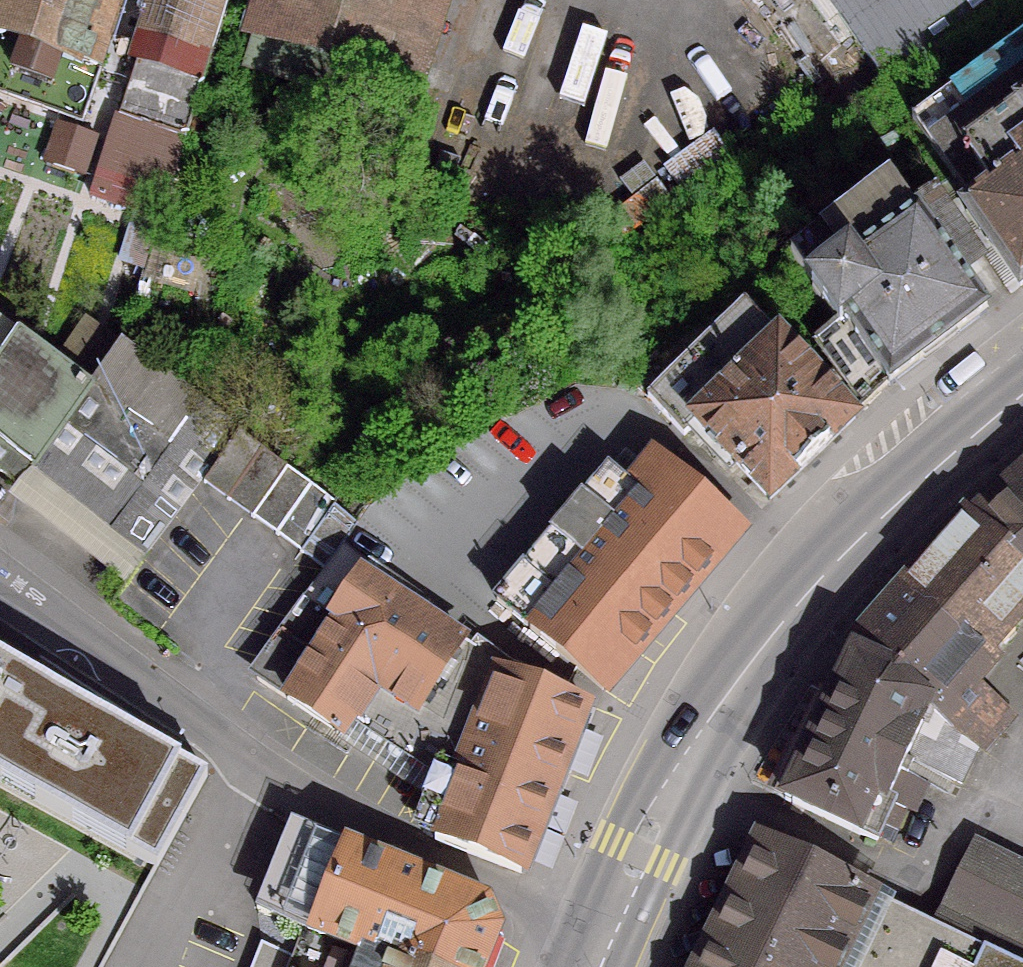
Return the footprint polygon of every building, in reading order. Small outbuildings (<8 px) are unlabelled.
[(74,122),(116,0),(0,0),(0,96),(74,122)] [(112,117),(179,140),(225,0),(151,0),(112,117)] [(386,114),(422,0),(264,0),(243,69),(386,114)] [(882,73),(987,0),(830,0),(882,73)] [(910,108),(965,186),(956,192),(1022,285),(1022,28),(910,108)] [(884,386),(885,385),(980,313),(938,258),(963,239),(929,191),(901,210),(883,185),(781,260),(806,291),(805,292),(833,326),(882,385),(884,386)] [(847,419),(740,305),(642,399),(678,437),(690,425),(764,502),(849,421),(847,419)] [(833,326),(811,343),(857,409),(882,385),(833,326)] [(85,386),(13,334),(0,352),(0,482),(14,492),(27,474),(140,557),(231,432),(114,346),(85,386)] [(490,602),(494,606),(597,692),(731,533),(657,470),(575,568),(558,553),(540,574),(557,588),(550,596),(518,569),(510,579),(490,602)] [(976,527),(1022,568),(1022,470),(994,497),(998,502),(986,515),(976,527)] [(334,509),(288,475),(254,522),(299,556),(334,509)] [(851,648),(949,733),(973,749),(1002,715),(970,688),(993,662),(987,656),(1008,632),(1000,625),(1022,598),(1022,568),(976,527),(965,517),(851,648)] [(501,664),(470,643),(462,648),(416,615),(423,606),(335,543),(298,600),(332,623),(281,701),(336,737),(369,686),(449,738),(435,771),(453,778),(429,842),(514,874),(579,706),(497,674),(501,664)] [(0,640),(0,763),(156,855),(207,764),(178,747),(181,743),(0,640)] [(900,760),(955,785),(973,749),(949,733),(851,648),(846,658),(844,657),(778,796),(780,797),(779,801),(870,843),(872,838),(885,844),(900,812),(887,806),(888,804),(881,801),(900,760)] [(251,909),(359,952),(362,944),(420,966),(476,966),(490,929),(479,906),(298,833),(296,836),(282,831),(251,909)] [(758,846),(699,966),(1011,966),(930,928),(758,846)] [(930,928),(1011,966),(1022,966),(1022,874),(970,848),(930,928)] [(256,962),(268,934),(226,916),(206,966),(269,966),(256,962)] [(362,944),(359,952),(353,966),(420,966),(362,944)]
